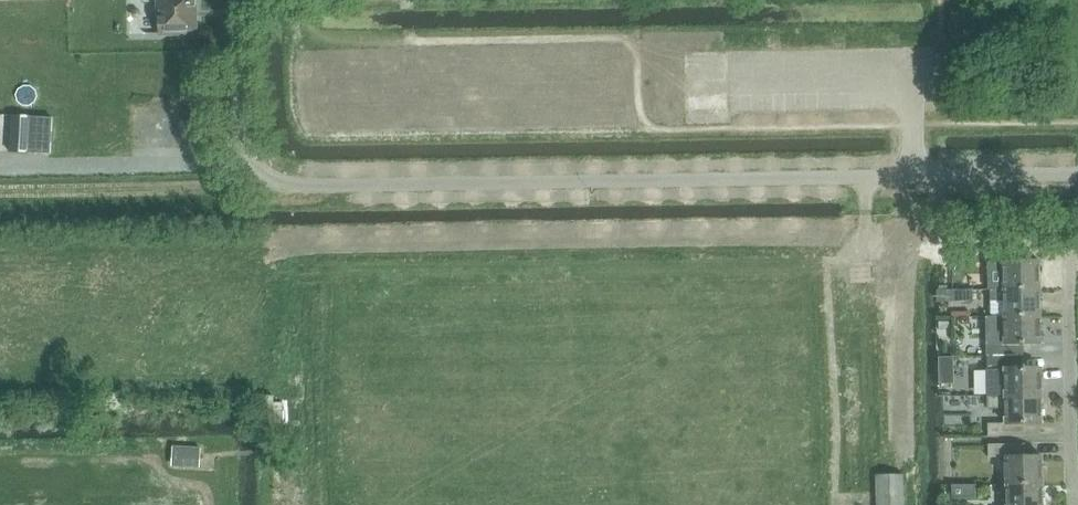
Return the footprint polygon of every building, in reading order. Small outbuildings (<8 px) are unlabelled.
[(196,0),(159,0),(159,33),(196,33),(196,0)] [(11,176),(85,174),(84,145),(10,146),(11,176)] [(1003,248),(986,248),(986,261),(988,261),(988,288),(991,288),(1003,287),(1039,287),(1039,260),(1022,260),(1021,248),(1003,248)] [(1003,287),(991,288),(991,300),(1003,299),(1004,315),(1040,314),(1039,287),(1003,287)] [(937,289),(937,301),(952,300),(953,301),(967,301),(967,289),(952,289),(937,289)] [(1004,315),(987,315),(987,355),(1023,355),(1023,342),(1040,341),(1040,314),(1004,315)] [(1023,355),(987,355),(988,395),(1041,395),(1041,367),(1023,367),(1023,355)] [(935,416),(977,415),(977,392),(934,393),(935,416)] [(1041,395),(988,395),(988,407),(1005,407),(1006,422),(988,423),(988,435),(1024,435),(1024,422),(1041,422),(1041,395)] [(1006,456),(1007,483),(1042,483),(1041,455),(1024,455),(1024,443),(988,443),(988,456),(1006,456)] [(173,445),(172,465),(200,467),(201,447),(173,445)] [(877,504),(904,504),(903,473),(877,473),(877,504)] [(1007,504),(1042,504),(1042,483),(1007,483),(1007,504)] [(976,498),(976,484),(952,484),(952,499),(976,498)]
